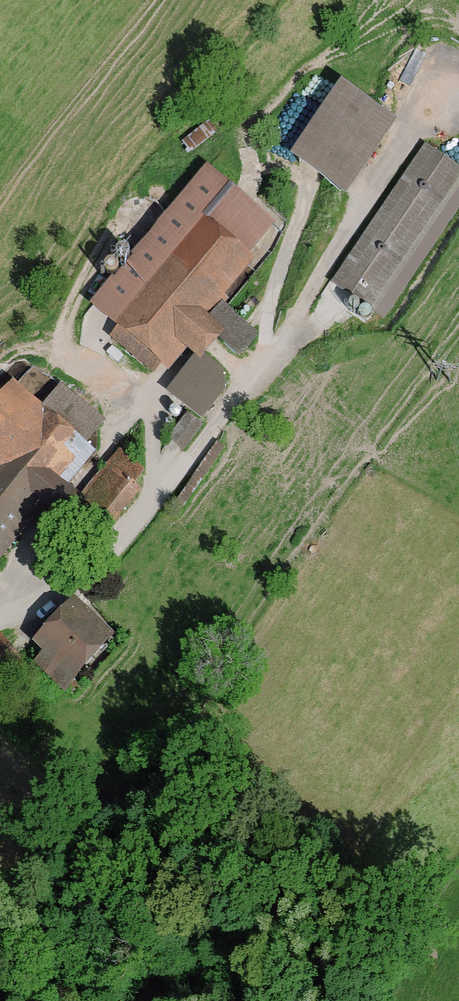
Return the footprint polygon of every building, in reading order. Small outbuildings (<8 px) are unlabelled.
[(399,122),(346,86),(293,162),(346,199),(399,122)] [(458,174),(422,150),(330,287),(367,311),(458,174)] [(221,344),(240,360),(252,335),(222,310),(212,323),(207,318),(254,263),(245,256),(274,222),(210,168),(92,305),(120,329),(111,339),(156,377),(162,371),(167,375),(187,352),(203,365),(221,344)] [(203,422),(226,390),(191,364),(168,396),(203,422)] [(114,452),(79,499),(66,489),(94,453),(86,448),(105,423),(60,389),(45,408),(13,384),(0,401),(0,559),(5,562),(43,513),(92,549),(146,476),(114,452)] [(112,639),(72,603),(31,647),(41,656),(32,666),(62,693),(112,639)]
